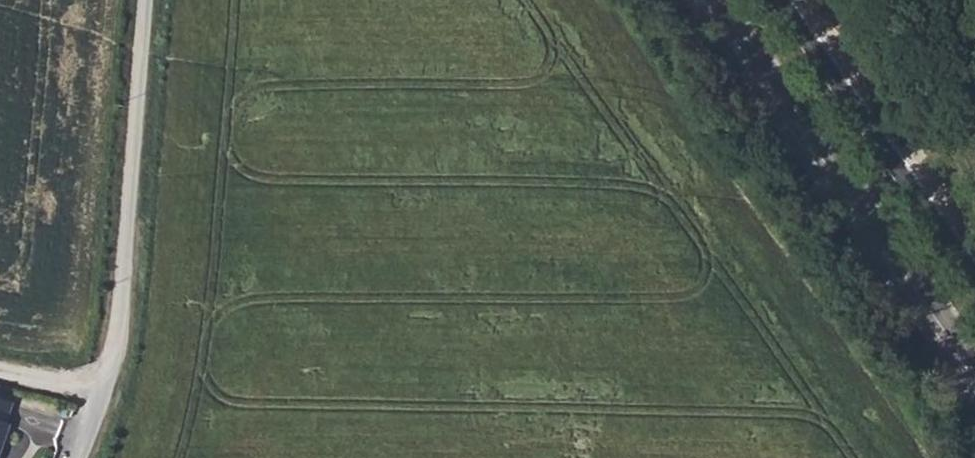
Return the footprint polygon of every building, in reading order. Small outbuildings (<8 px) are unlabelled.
[(0,383),(0,437),(6,420),(2,418),(9,399),(1,396),(5,384),(0,383)]
